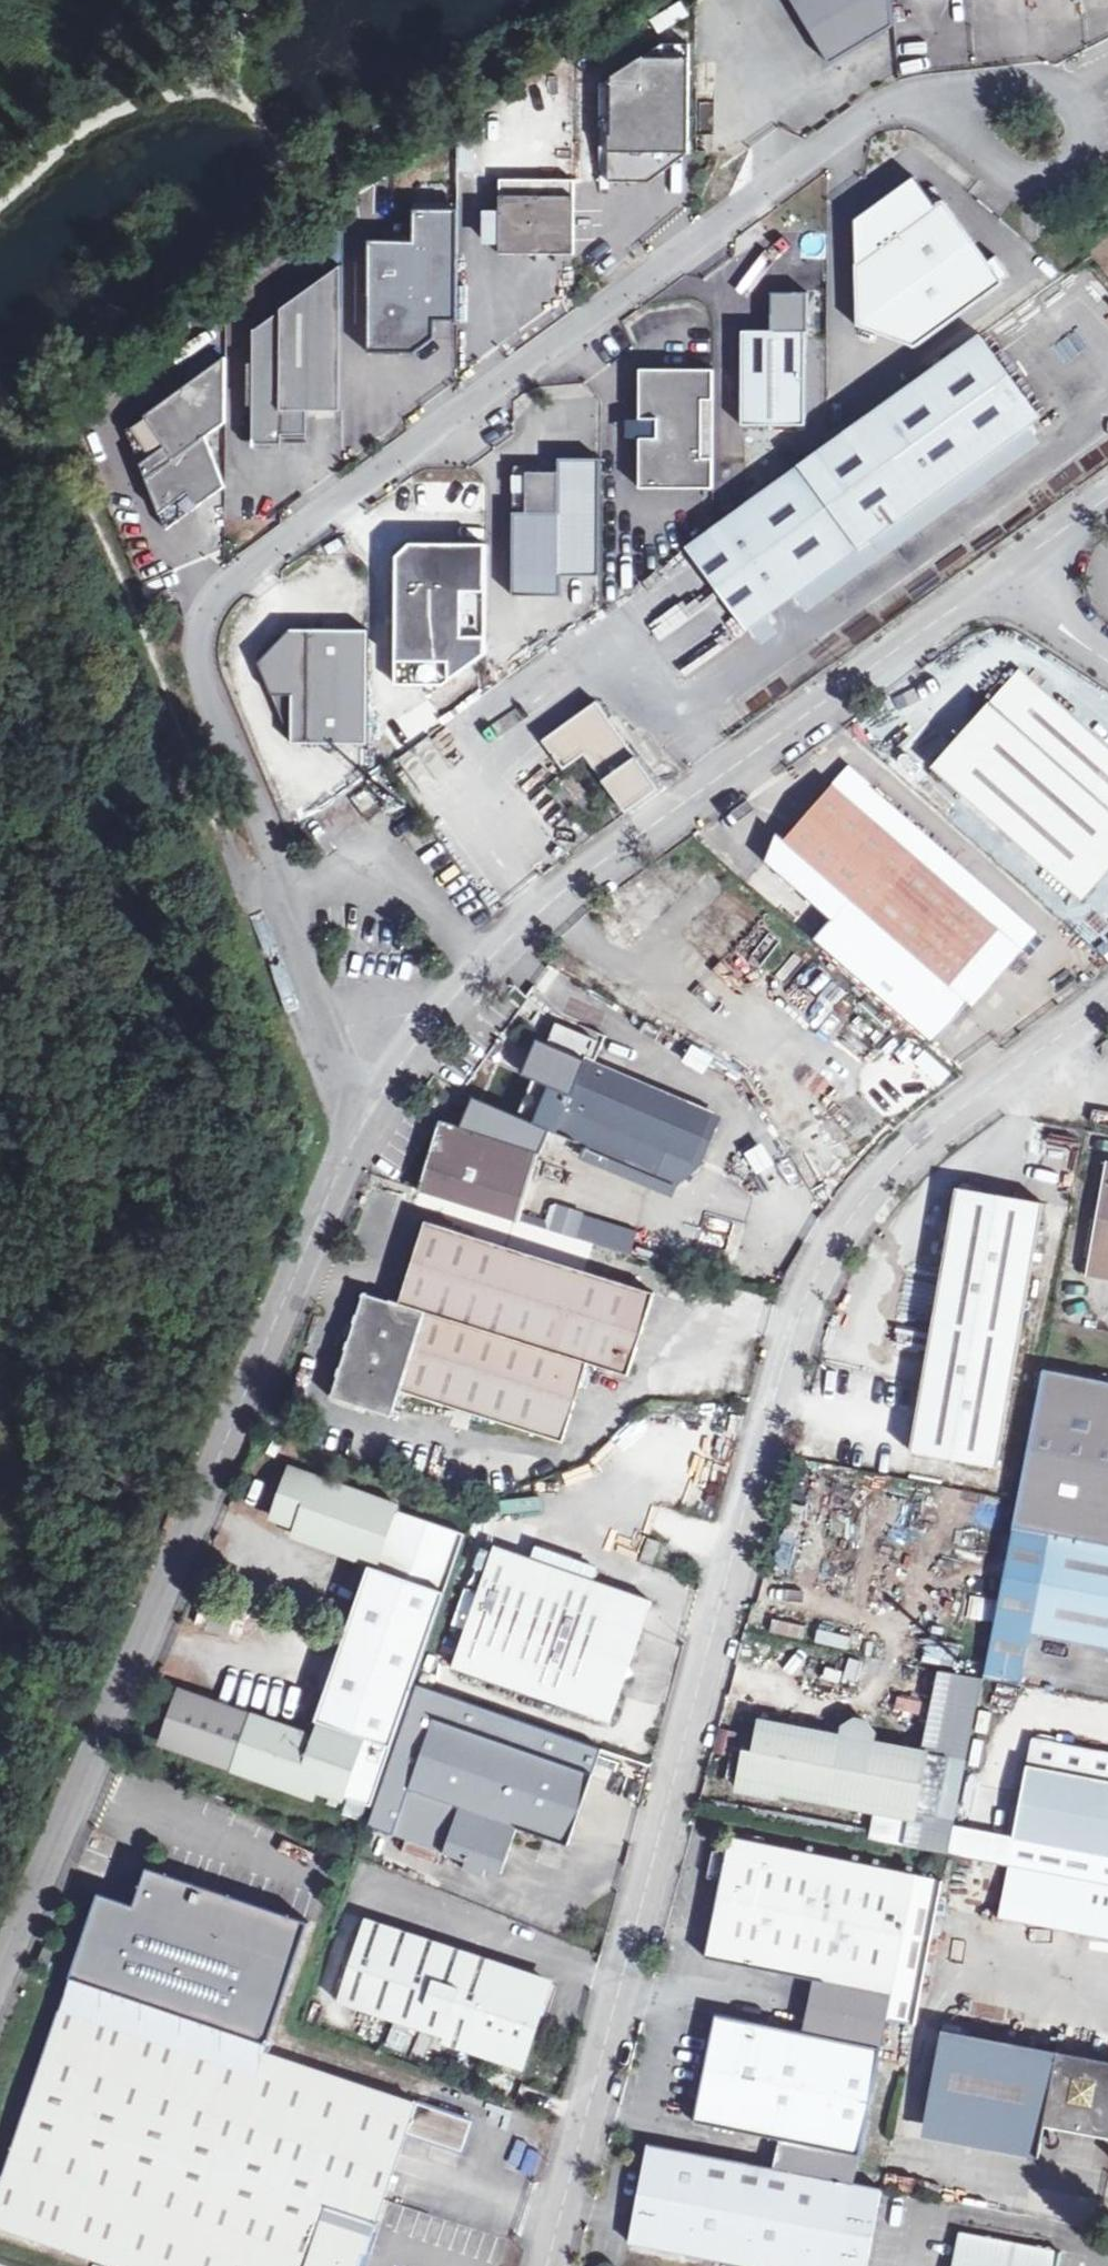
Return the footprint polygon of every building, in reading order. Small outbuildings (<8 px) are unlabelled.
[(830,61),(894,23),(892,0),(793,0),(830,61)] [(682,4),(650,15),(656,31),(687,19),(682,4)] [(663,40),(600,80),(600,189),(609,189),(610,178),(651,178),(690,149),(691,40),(663,40)] [(914,173),(854,217),(857,323),(919,321),(1004,280),(944,197),(936,203),(914,173)] [(501,210),(489,210),(489,237),(502,237),(502,250),(575,251),(575,176),(502,176),(501,210)] [(415,238),(370,238),(370,350),(416,350),(437,334),(437,316),(459,317),(459,206),(415,206),(415,238)] [(343,265),(254,326),(254,442),(284,442),(284,432),(309,432),(309,407),(342,408),(343,265)] [(773,326),(744,326),(743,420),(807,420),(808,327),(809,327),(809,289),(774,289),(773,326)] [(690,548),(747,627),(1042,415),(980,331),(744,502),(690,548)] [(227,354),(128,427),(143,463),(166,445),(175,456),(148,476),(168,527),(226,483),(207,433),(226,419),(227,354)] [(714,367),(641,366),(641,416),(659,416),(659,435),(641,435),(641,484),(713,485),(714,367)] [(559,469),(514,469),(514,592),(562,592),(562,571),(600,572),(601,455),(559,455),(559,469)] [(430,541),(399,564),(399,681),(445,682),(486,651),(487,541),(430,541)] [(658,640),(709,607),(699,592),(648,624),(658,640)] [(292,626),(260,657),(294,738),(369,739),(370,626),(292,626)] [(940,767),(997,822),(1092,729),(1029,672),(940,767)] [(564,764),(582,751),(585,749),(627,808),(660,784),(597,696),(566,719),(543,735),(564,764)] [(997,822),(1086,904),(1107,880),(1107,743),(1092,729),(997,822)] [(387,764),(410,799),(452,772),(429,737),(387,764)] [(357,788),(356,745),(320,746),(321,789),(357,788)] [(405,795),(382,763),(364,777),(387,808),(405,795)] [(570,776),(562,785),(577,801),(586,791),(570,776)] [(800,923),(916,1029),(952,989),(955,992),(1006,937),(917,856),(933,840),(869,780),(855,797),(840,784),(769,860),(817,904),(800,923)] [(557,1045),(543,1078),(537,1093),(563,1104),(552,1131),(655,1175),(667,1148),(693,1160),(712,1110),(587,1057),(596,1036),(557,1018),(547,1040),(557,1045)] [(533,1074),(543,1078),(557,1045),(547,1040),(533,1074)] [(683,1065),(703,1072),(710,1055),(689,1047),(683,1065)] [(515,1115),(480,1100),(468,1129),(533,1151),(538,1153),(548,1129),(552,1131),(563,1104),(537,1093),(543,1078),(533,1074),(515,1115)] [(439,1120),(418,1190),(513,1218),(533,1151),(468,1129),(439,1120)] [(756,1174),(773,1163),(760,1143),(742,1154),(756,1174)] [(1085,1286),(1107,1290),(1107,1169),(1104,1168),(1085,1286)] [(955,1186),(910,1452),(998,1469),(1043,1203),(955,1186)] [(580,1213),(557,1206),(550,1229),(573,1236),(580,1213)] [(596,1272),(580,1266),(423,1217),(397,1301),(362,1291),(328,1403),(392,1422),(402,1393),(565,1439),(590,1362),(627,1373),(653,1289),(650,1288),(610,1276),(596,1272)] [(582,1258),(580,1266),(596,1272),(598,1263),(582,1258)] [(615,1258),(610,1276),(650,1288),(655,1270),(615,1258)] [(1014,1503),(1015,1503),(1107,1523),(1107,1382),(1040,1370),(1014,1503)] [(307,1536),(303,1544),(367,1566),(371,1568),(387,1517),(389,1512),(287,1476),(270,1523),(294,1531),(307,1536)] [(1014,1503),(980,1679),(1017,1686),(1027,1633),(1107,1648),(1107,1523),(1014,1503)] [(373,1801),(462,1541),(387,1517),(371,1568),(367,1566),(310,1726),(315,1728),(357,1742),(340,1791),(373,1801)] [(292,1539),(303,1544),(307,1536),(294,1531),(292,1539)] [(644,1542),(638,1562),(649,1566),(656,1546),(644,1542)] [(489,1550),(447,1669),(605,1722),(643,1603),(489,1550)] [(772,1621),(770,1633),(799,1638),(802,1626),(772,1621)] [(817,1630),(814,1644),(847,1651),(850,1638),(817,1630)] [(938,1671),(923,1757),(913,1818),(907,1851),(946,1858),(980,1680),(938,1671)] [(498,1873),(516,1825),(565,1841),(596,1748),(419,1687),(371,1827),(464,1861),(460,1870),(483,1878),(486,1869),(498,1873)] [(311,1740),(300,1736),(249,1719),(231,1770),(310,1798),(314,1787),(338,1796),(340,1791),(357,1742),(315,1728),(311,1740)] [(304,1724),(300,1736),(311,1740),(315,1728),(310,1726),(304,1724)] [(760,1727),(748,1788),(913,1818),(923,1757),(870,1748),(872,1738),(865,1729),(850,1726),(842,1732),(840,1742),(760,1727)] [(719,1734),(715,1751),(730,1754),(733,1737),(719,1734)] [(1054,1771),(1058,1747),(1032,1743),(1028,1766),(1054,1771)] [(1028,1766),(1013,1839),(1107,1857),(1107,1757),(1058,1747),(1054,1771),(1028,1766)] [(916,1876),(729,1839),(705,1958),(824,1982),(819,2006),(888,2021),(916,1876)] [(1013,1839),(1007,1870),(1087,1886),(1107,1890),(1107,1857),(1013,1839)] [(135,1906),(98,1894),(67,1986),(266,2053),(310,1924),(303,1921),(147,1869),(135,1906)] [(1007,1870),(996,1924),(1107,1946),(1107,1927),(1080,1922),(1087,1886),(1007,1870)] [(942,1881),(916,1876),(888,2021),(913,2026),(942,1881)] [(1087,1886),(1080,1922),(1107,1927),(1107,1890),(1087,1886)] [(441,1957),(443,1950),(445,1945),(363,1919),(335,2003),(519,2064),(546,1984),(495,1966),(492,1973),(441,1957)] [(495,1966),(443,1950),(441,1957),(492,1973),(495,1966)] [(112,2265),(361,2265),(397,2157),(405,2134),(459,2152),(469,2121),(68,1986),(0,2186),(0,2228),(112,2265)] [(888,2021),(819,2006),(813,2036),(714,2017),(693,2126),(774,2141),(860,2159),(888,2021)] [(1038,2146),(1041,2132),(1107,2146),(1107,2068),(943,2034),(924,2123),(1038,2146)] [(1034,2166),(1038,2146),(924,2123),(920,2142),(1034,2166)] [(860,2159),(774,2141),(768,2167),(793,2173),(855,2185),(860,2159)] [(645,2142),(631,2210),(636,2214),(635,2224),(629,2225),(625,2242),(749,2265),(775,2265),(793,2173),(768,2167),(645,2142)] [(775,2265),(865,2265),(879,2190),(855,2185),(793,2173),(775,2265)] [(951,2265),(1056,2265),(1058,2255),(957,2235),(951,2265)]
